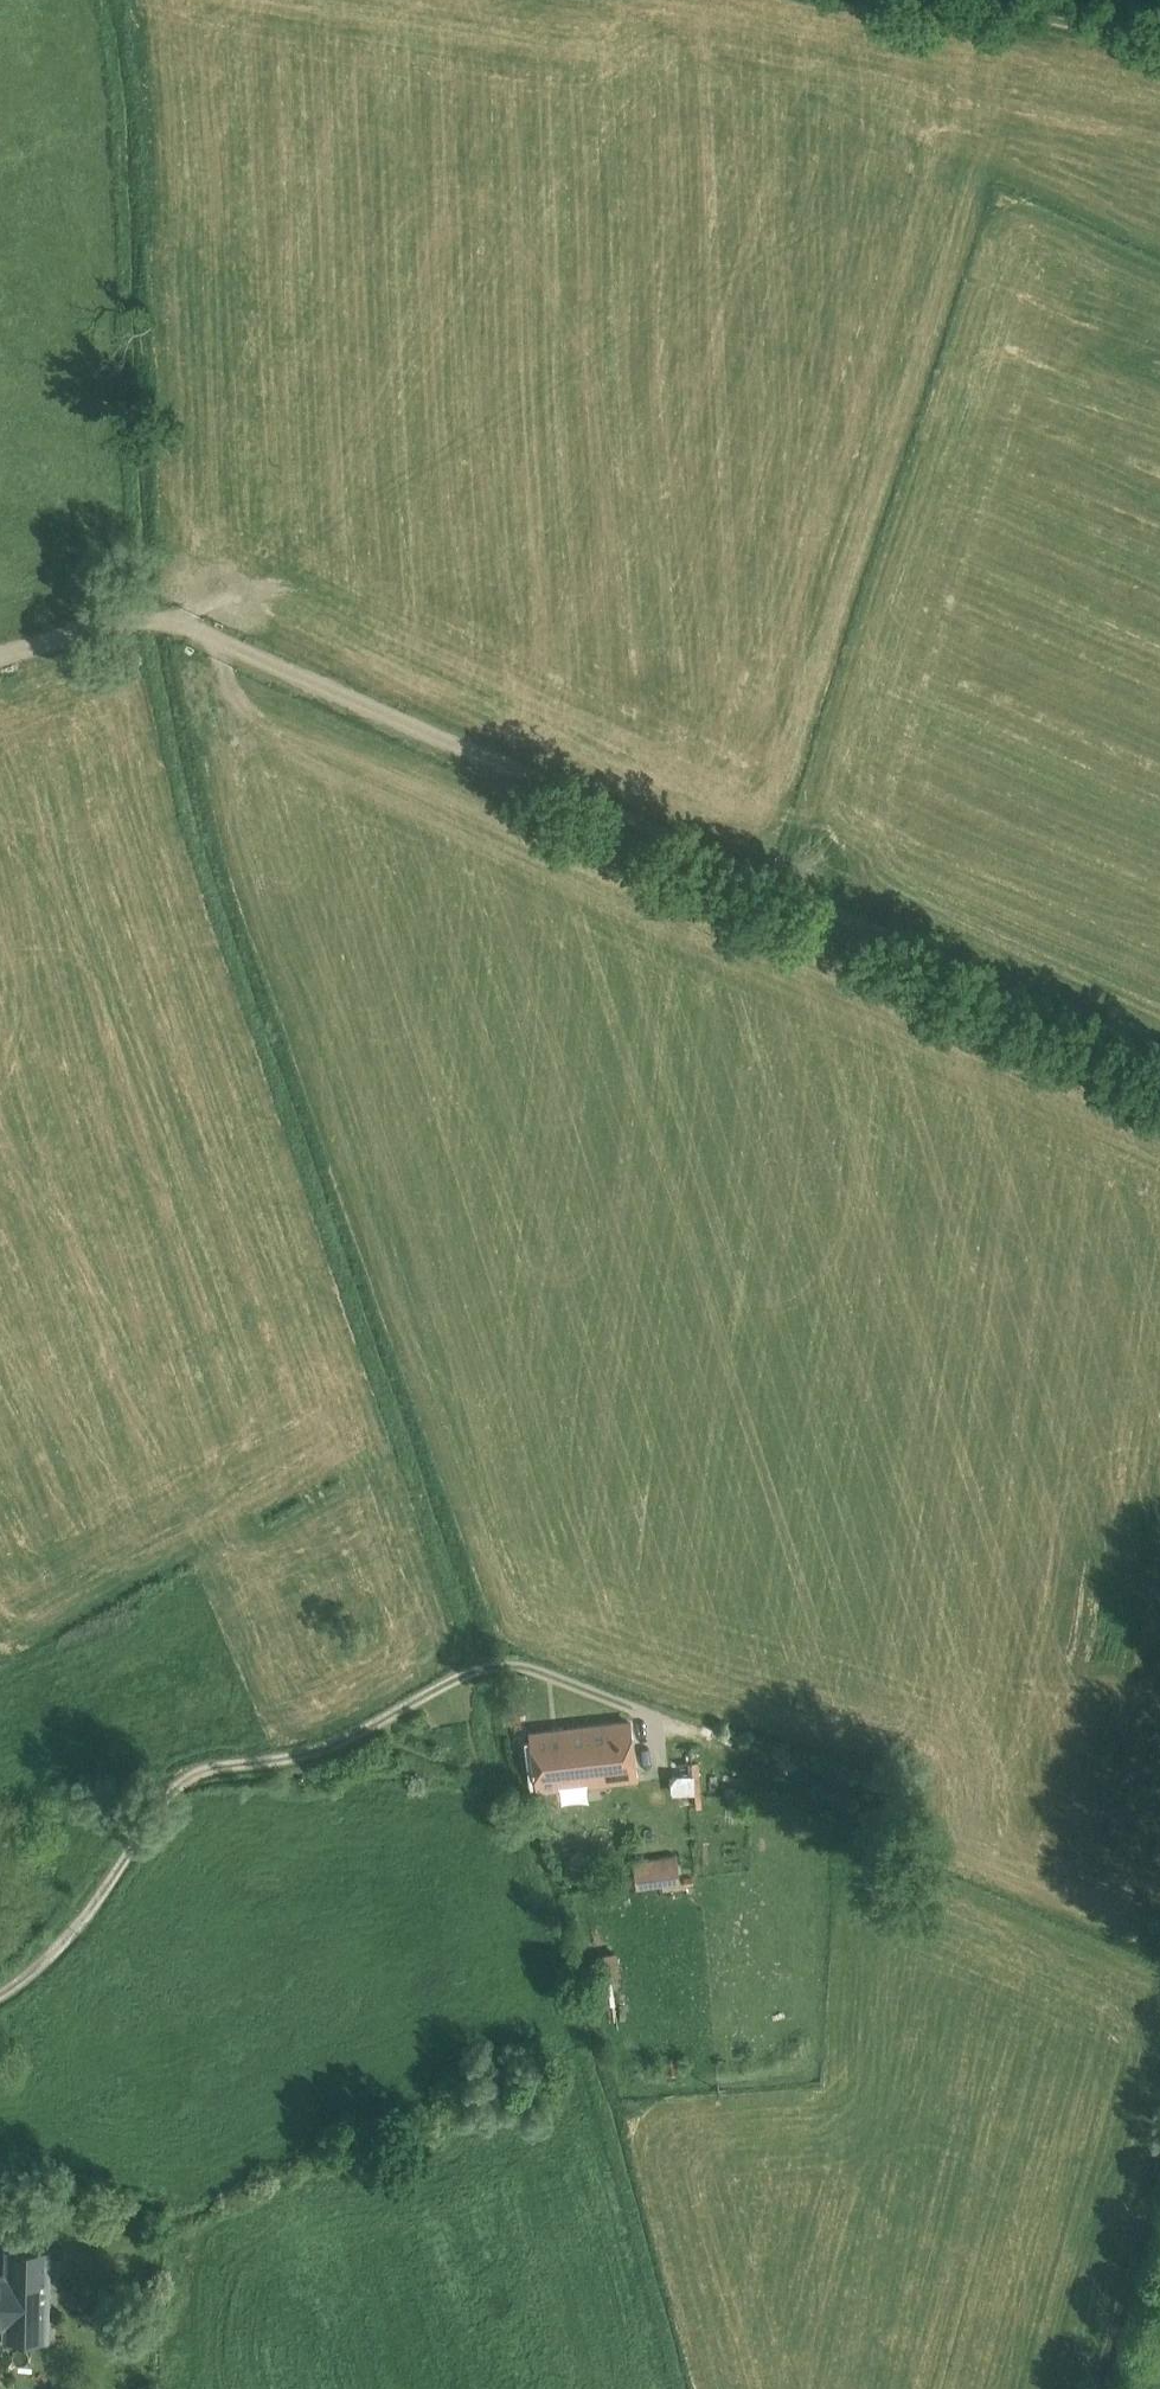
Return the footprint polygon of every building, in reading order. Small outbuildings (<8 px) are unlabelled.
[(631,1723),(574,1729),(581,1783),(638,1776),(631,1723)] [(574,1729),(530,1734),(534,1768),(538,1787),(581,1783),(574,1729)] [(694,1776),(672,1776),(673,1792),(694,1791),(694,1776)] [(676,1858),(635,1864),(637,1884),(679,1879),(676,1858)] [(603,1951),(606,1974),(623,1972),(620,1949),(603,1951)] [(13,2197),(13,2211),(29,2210),(29,2197),(13,2197)] [(9,2251),(8,2275),(0,2275),(0,2338),(46,2339),(48,2252),(9,2251)]
